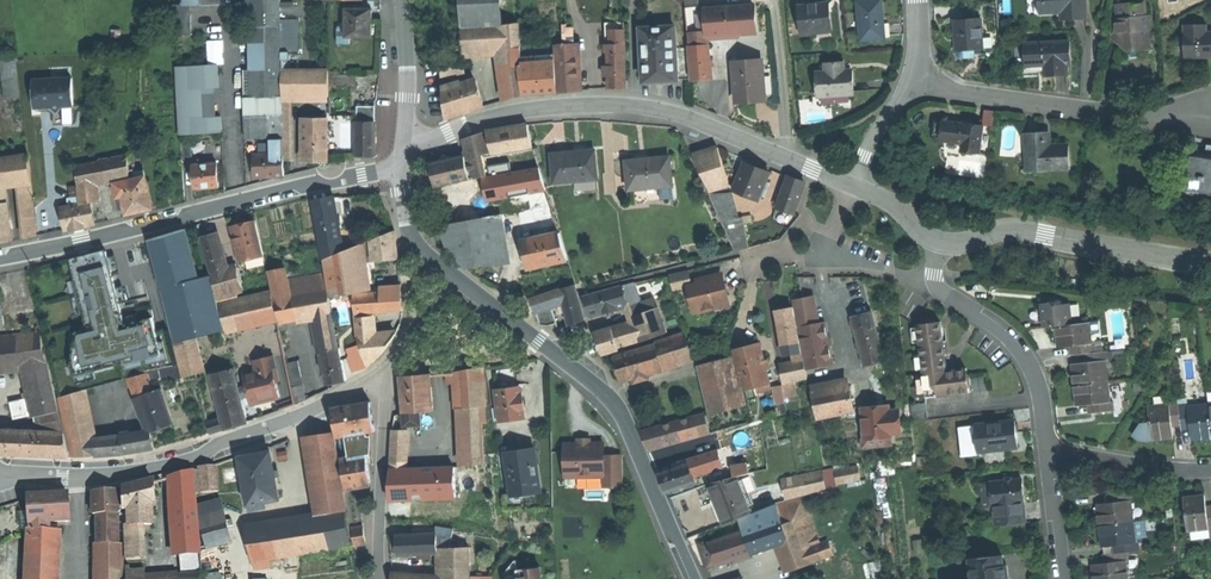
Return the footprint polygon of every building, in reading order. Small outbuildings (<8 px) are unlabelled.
[(246,30),(248,30),(264,30),(264,28),(280,28),(279,0),(246,0),(246,30)] [(499,26),(500,26),(499,0),(460,0),(461,18),(483,17),(484,27),(499,26)] [(856,1),(859,39),(883,38),(882,20),(881,0),(873,0),(856,1)] [(1086,18),(1085,0),(1038,0),(1039,12),(1061,12),(1061,19),(1074,18),(1086,18)] [(797,6),(801,34),(830,30),(827,9),(826,2),(802,5),(797,6)] [(1117,41),(1124,47),(1148,44),(1146,28),(1145,22),(1147,20),(1146,16),(1144,2),(1116,5),(1118,18),(1114,19),(1117,41)] [(708,37),(744,34),(756,33),(754,7),(698,10),(698,5),(686,6),(687,20),(690,47),(708,45),(708,41),(708,37)] [(347,28),(347,36),(350,36),(372,36),(372,21),(372,9),(347,10),(347,28)] [(981,19),(955,21),(956,35),(957,50),(975,48),(983,48),(981,19)] [(611,22),(604,23),(606,53),(608,53),(624,52),(626,52),(625,22),(611,22)] [(499,26),(501,51),(520,48),(518,24),(500,26),(499,26)] [(1190,58),(1202,58),(1210,58),(1210,31),(1206,31),(1206,24),(1182,25),(1183,46),(1189,46),(1190,58)] [(484,27),(461,28),(462,52),(463,56),(476,55),(476,52),(488,52),(501,51),(499,26),(484,27)] [(661,81),(678,80),(678,79),(676,48),(675,27),(642,29),(645,82),(661,81)] [(350,36),(347,36),(347,28),(338,28),(338,44),(350,44),(350,36)] [(573,28),(562,29),(563,45),(574,44),(573,28)] [(281,71),(280,29),(264,30),(248,30),(249,71),(243,71),(244,116),(279,115),(281,115),(281,104),(281,98),(281,71)] [(1067,64),(1070,64),(1068,37),(1029,40),(1031,67),(1046,66),(1047,76),(1057,75),(1068,74),(1067,64)] [(577,91),(574,44),(563,45),(555,45),(558,92),(569,91),(577,91)] [(690,47),(691,53),(709,52),(708,45),(690,47)] [(554,47),(521,50),(522,66),(555,65),(554,47)] [(676,48),(678,79),(690,79),(689,47),(676,48)] [(506,100),(521,95),(517,67),(518,67),(522,66),(521,50),(521,48),(520,48),(501,51),(506,100)] [(957,50),(956,50),(956,56),(959,59),(976,57),(975,48),(957,50)] [(3,100),(18,98),(13,52),(0,54),(0,71),(3,100)] [(624,52),(608,53),(609,89),(617,88),(626,88),(624,52)] [(691,53),(693,79),(703,78),(712,77),(709,52),(691,53)] [(752,99),(765,99),(763,70),(762,61),(734,63),(736,90),(741,90),(742,100),(752,99)] [(826,72),(843,71),(842,62),(825,64),(826,72)] [(216,63),(174,65),(177,132),(219,130),(216,63)] [(518,67),(520,84),(531,83),(532,95),(543,94),(558,93),(555,65),(522,66),(518,67)] [(440,69),(441,78),(464,75),(463,66),(440,69)] [(329,70),(281,71),(281,98),(290,98),(329,97),(329,70)] [(816,73),(818,96),(850,93),(849,81),(848,70),(843,71),(826,72),(816,73)] [(330,76),(330,86),(351,86),(351,75),(330,76)] [(72,106),(71,78),(32,81),(32,93),(37,97),(38,108),(49,108),(55,113),(61,107),(72,106)] [(484,107),(475,81),(455,88),(453,85),(442,88),(445,118),(470,111),(484,107)] [(531,83),(520,84),(522,95),(532,95),(531,83)] [(291,161),(290,98),(281,98),(281,104),(281,115),(283,138),(283,141),(283,156),(283,161),(291,161)] [(357,123),(375,123),(375,107),(357,107),(357,123)] [(983,110),(983,124),(991,124),(992,110),(983,110)] [(279,115),(244,116),(244,138),(282,137),(281,115),(279,115)] [(303,121),(303,161),(314,161),(327,161),(327,121),(303,121)] [(940,134),(942,122),(934,121),(932,133),(940,134)] [(973,152),(976,152),(980,126),(960,123),(942,121),(942,122),(940,134),(939,140),(959,142),(959,150),(963,151),(964,153),(971,153),(973,152)] [(356,156),(375,156),(375,139),(375,123),(357,123),(356,123),(356,156)] [(491,155),(532,148),(526,125),(485,132),(491,155)] [(1000,133),(1002,155),(1016,153),(1013,131),(1010,128),(1006,126),(1002,129),(1000,133)] [(485,132),(465,139),(468,152),(469,159),(471,169),(474,179),(474,180),(486,177),(482,157),(491,155),(485,132)] [(1038,170),(1068,169),(1066,145),(1052,146),(1044,146),(1043,133),(1024,134),(1026,163),(1037,162),(1038,170)] [(179,141),(180,157),(190,157),(189,140),(179,141)] [(270,156),(283,156),(283,141),(270,141),(270,156)] [(729,185),(718,148),(693,156),(709,192),(729,185)] [(484,158),(491,188),(518,183),(518,182),(541,176),(533,150),(484,158)] [(551,155),(554,184),(597,179),(594,151),(573,153),(551,155)] [(1207,154),(1191,152),(1187,177),(1201,179),(1200,188),(1210,190),(1210,155),(1207,154)] [(435,180),(436,187),(469,180),(467,170),(465,159),(464,158),(463,158),(451,161),(443,155),(439,163),(431,165),(435,180)] [(4,186),(17,184),(31,182),(27,156),(4,159),(0,160),(0,187),(4,186)] [(128,156),(76,167),(76,172),(77,181),(78,187),(96,184),(130,177),(128,156)] [(283,161),(283,156),(270,156),(255,157),(255,177),(267,177),(284,176),(283,161)] [(626,161),(628,190),(660,187),(672,186),(670,157),(648,159),(626,161)] [(744,163),(732,190),(757,201),(769,173),(758,169),(744,163)] [(192,166),(193,189),(206,188),(219,187),(217,164),(192,166)] [(134,173),(136,180),(115,184),(118,197),(123,196),(127,214),(139,212),(152,209),(144,171),(134,173)] [(518,183),(523,212),(523,213),(539,209),(551,207),(541,176),(518,182),(518,183)] [(793,214),(804,183),(787,177),(776,208),(785,211),(793,214)] [(31,182),(17,184),(24,239),(36,236),(31,195),(32,195),(31,182)] [(491,188),(474,191),(479,220),(495,217),(523,212),(518,183),(491,188)] [(96,184),(78,187),(80,205),(89,204),(98,202),(96,184)] [(674,199),(672,186),(660,187),(661,200),(674,199)] [(735,252),(739,251),(748,248),(746,217),(740,218),(731,193),(710,195),(735,252)] [(322,200),(312,202),(320,244),(340,240),(332,198),(322,200)] [(0,205),(0,244),(4,243),(11,241),(6,204),(0,205)] [(77,228),(93,224),(89,204),(80,205),(60,209),(64,230),(77,228)] [(551,207),(539,209),(540,211),(536,212),(538,220),(554,217),(551,207)] [(50,233),(46,212),(35,214),(37,236),(50,233)] [(441,227),(449,226),(447,215),(435,217),(437,229),(441,228),(441,227)] [(495,217),(479,220),(481,232),(498,229),(495,217)] [(481,232),(479,220),(449,226),(441,227),(441,228),(447,246),(456,257),(465,269),(485,266),(479,232),(481,232)] [(246,260),(264,255),(256,224),(245,227),(236,229),(237,236),(234,237),(239,261),(246,260)] [(504,262),(498,229),(481,232),(479,232),(485,266),(504,262)] [(211,276),(196,280),(184,230),(149,239),(164,300),(199,291),(202,304),(217,300),(211,276)] [(395,231),(372,240),(374,261),(398,258),(397,247),(395,231)] [(238,268),(228,270),(218,233),(209,236),(202,237),(211,272),(218,298),(219,302),(238,296),(237,292),(243,291),(241,283),(242,283),(242,281),(238,268)] [(567,260),(559,234),(522,242),(528,270),(567,260)] [(323,260),(324,260),(344,252),(342,239),(340,240),(320,244),(323,260)] [(356,263),(348,265),(353,293),(353,294),(370,291),(369,287),(362,244),(352,248),(356,263)] [(348,265),(356,263),(352,248),(346,251),(348,265)] [(331,297),(353,293),(348,265),(346,251),(344,252),(324,260),(331,297)] [(75,377),(76,377),(94,372),(124,364),(142,360),(146,358),(162,355),(159,343),(152,318),(125,325),(107,252),(96,255),(95,253),(70,259),(75,281),(84,314),(88,329),(80,331),(76,363),(71,364),(75,377)] [(297,319),(292,297),(286,269),(268,273),(268,275),(272,291),(278,319),(278,322),(284,321),(297,319)] [(688,272),(670,277),(673,291),(687,287),(691,286),(688,272)] [(712,305),(725,302),(724,297),(720,279),(706,283),(698,285),(691,286),(687,287),(693,313),(712,309),(712,305)] [(68,283),(76,316),(84,314),(75,281),(68,283)] [(621,287),(584,298),(590,318),(627,306),(627,304),(638,301),(632,284),(621,287)] [(359,295),(361,313),(403,310),(402,299),(401,285),(380,286),(380,289),(370,292),(366,293),(359,295)] [(574,286),(559,290),(563,303),(569,324),(584,320),(574,286)] [(551,308),(563,303),(559,290),(530,299),(535,312),(540,324),(544,326),(557,326),(551,308)] [(199,291),(164,300),(174,338),(188,335),(223,326),(217,303),(217,300),(202,304),(199,291)] [(278,319),(272,291),(220,303),(226,331),(278,319)] [(292,297),(297,319),(315,316),(331,313),(330,298),(328,291),(292,297)] [(812,297),(794,300),(802,344),(820,341),(817,323),(812,297)] [(628,308),(632,319),(656,311),(652,300),(628,308)] [(727,309),(725,302),(712,305),(712,309),(712,312),(727,309)] [(1042,317),(1043,329),(1055,327),(1072,325),(1069,305),(1054,307),(1053,303),(1041,304),(1042,317)] [(783,345),(798,342),(792,309),(784,310),(776,312),(783,345)] [(632,319),(633,323),(640,342),(640,343),(660,336),(653,313),(658,311),(658,310),(656,311),(632,319)] [(322,353),(337,350),(331,313),(315,316),(322,353)] [(856,330),(873,325),(870,313),(861,316),(853,318),(856,330)] [(358,338),(374,337),(372,317),(356,318),(358,338)] [(922,374),(925,398),(968,393),(968,387),(970,385),(969,377),(968,375),(966,374),(965,368),(946,371),(945,356),(943,340),(942,340),(940,321),(935,322),(931,319),(922,320),(919,324),(916,324),(918,344),(919,344),(923,373),(922,374)] [(824,322),(817,323),(820,341),(802,344),(801,345),(802,351),(804,360),(805,365),(817,363),(817,366),(832,363),(824,322)] [(633,323),(595,335),(599,344),(603,356),(613,353),(612,350),(640,342),(633,323)] [(1091,345),(1088,324),(1072,325),(1055,327),(1055,328),(1057,338),(1058,348),(1074,346),(1091,345)] [(856,330),(866,366),(883,362),(879,347),(881,347),(877,335),(876,335),(873,325),(856,330)] [(47,365),(41,334),(0,339),(0,371),(33,367),(47,365)] [(396,334),(374,337),(358,338),(357,339),(367,368),(383,354),(394,339),(396,334)] [(656,346),(663,369),(693,360),(685,334),(655,344),(656,346)] [(188,335),(174,338),(180,365),(183,375),(183,377),(198,373),(188,335)] [(148,366),(171,360),(166,341),(159,343),(162,355),(146,358),(148,366)] [(798,342),(783,345),(785,355),(791,354),(791,353),(800,351),(798,342)] [(1106,352),(1105,343),(1095,344),(1096,353),(1106,352)] [(1095,344),(1091,345),(1074,346),(1075,355),(1087,354),(1096,353),(1095,344)] [(618,371),(621,381),(663,369),(656,346),(640,351),(638,347),(613,354),(618,371)] [(757,386),(769,383),(760,349),(748,352),(734,356),(744,390),(757,386)] [(336,383),(345,381),(338,350),(337,350),(322,353),(327,384),(336,383)] [(800,351),(791,353),(791,354),(793,363),(804,360),(802,351),(800,351)] [(1087,354),(1088,363),(1105,361),(1109,360),(1108,351),(1106,352),(1096,353),(1087,354)] [(258,362),(255,367),(256,373),(244,376),(247,388),(249,395),(251,405),(280,398),(277,385),(279,381),(274,358),(258,362)] [(732,358),(700,366),(712,412),(744,404),(732,358)] [(124,364),(126,371),(144,367),(142,360),(124,364)] [(793,363),(779,366),(782,383),(793,381),(807,378),(805,365),(804,360),(793,363)] [(303,386),(304,386),(299,361),(287,363),(292,388),(294,388),(303,386)] [(1107,382),(1105,361),(1088,363),(1072,364),(1073,375),(1074,385),(1107,382)] [(47,365),(33,367),(41,416),(58,411),(54,397),(47,365)] [(180,365),(147,375),(152,388),(156,386),(158,391),(154,393),(139,399),(152,431),(152,432),(173,424),(161,390),(159,383),(183,375),(180,365)] [(483,368),(455,373),(457,409),(463,409),(485,406),(486,406),(483,368)] [(233,369),(214,375),(219,395),(217,396),(225,428),(236,426),(247,423),(241,397),(239,390),(237,384),(233,369)] [(495,372),(497,391),(515,389),(514,379),(513,370),(495,372)] [(96,379),(94,372),(76,377),(78,384),(96,379)] [(139,399),(154,393),(152,388),(147,375),(131,379),(139,399)] [(985,375),(969,377),(970,385),(970,393),(987,391),(985,375)] [(417,377),(400,378),(403,414),(404,414),(419,412),(433,411),(430,376),(417,377)] [(795,395),(793,381),(782,383),(784,397),(795,395)] [(1075,394),(1076,406),(1093,404),(1110,402),(1107,382),(1074,385),(1075,394)] [(757,386),(759,393),(771,390),(769,383),(757,386)] [(297,405),(306,401),(303,386),(294,388),(297,405)] [(812,392),(817,419),(850,413),(845,386),(812,392)] [(239,390),(241,397),(249,395),(247,388),(239,390)] [(497,391),(496,392),(500,423),(511,421),(523,419),(519,388),(515,389),(497,391)] [(98,456),(95,439),(83,392),(72,395),(72,394),(60,398),(73,457),(98,456)] [(1093,404),(1094,413),(1116,411),(1115,402),(1110,402),(1093,404)] [(1179,406),(1178,402),(1169,403),(1170,405),(1171,422),(1180,421),(1179,406)] [(350,406),(332,409),(337,439),(339,438),(368,434),(375,432),(370,403),(350,406)] [(926,403),(910,405),(912,420),(928,418),(926,403)] [(1170,405),(1148,408),(1150,423),(1152,441),(1162,440),(1173,439),(1171,422),(1170,405)] [(1181,427),(1189,426),(1187,408),(1187,405),(1179,406),(1180,421),(1181,427)] [(485,406),(463,409),(466,466),(484,465),(482,424),(486,424),(485,406)] [(1208,406),(1187,408),(1189,426),(1191,441),(1201,440),(1210,439),(1210,429),(1208,406)] [(865,439),(891,436),(890,434),(896,433),(893,411),(888,411),(879,412),(878,408),(870,409),(862,409),(865,439)] [(404,414),(405,427),(420,426),(419,412),(404,414)] [(642,433),(648,451),(710,434),(705,415),(642,433)] [(1016,434),(1015,422),(975,426),(977,450),(997,448),(997,450),(1017,448),(1016,434)] [(1142,442),(1152,441),(1150,423),(1140,424),(1136,430),(1132,435),(1134,437),(1137,439),(1142,442)] [(977,450),(975,426),(958,428),(962,457),(978,455),(977,450)] [(26,456),(70,458),(65,433),(0,430),(0,455),(26,456)] [(390,469),(405,469),(406,430),(392,430),(390,469)] [(95,439),(98,456),(123,455),(137,452),(156,448),(152,432),(152,431),(95,439)] [(727,431),(720,433),(722,441),(729,439),(727,431)] [(321,514),(346,510),(334,434),(309,438),(321,514)] [(368,434),(339,438),(343,460),(366,456),(371,456),(368,434)] [(865,439),(866,448),(891,445),(891,436),(865,439)] [(577,444),(565,445),(565,472),(578,471),(578,477),(604,477),(604,487),(622,486),(621,471),(621,456),(603,457),(603,444),(590,444),(577,444)] [(510,496),(522,495),(540,492),(534,451),(524,453),(505,455),(510,496)] [(240,459),(250,511),(261,509),(260,503),(279,500),(270,453),(256,456),(240,459)] [(343,460),(342,460),(347,490),(371,486),(368,471),(366,456),(343,460)] [(689,465),(696,463),(694,457),(687,459),(689,465)] [(689,465),(694,480),(700,478),(704,477),(708,476),(717,473),(714,458),(696,463),(689,465)] [(752,473),(750,463),(731,467),(734,478),(736,477),(752,473)] [(689,465),(659,475),(662,484),(664,492),(695,482),(694,480),(689,465)] [(390,469),(388,500),(454,497),(454,468),(405,469),(390,469)] [(822,470),(826,490),(836,487),(836,484),(834,471),(834,468),(822,470)] [(834,471),(836,484),(859,481),(857,468),(834,471)] [(218,493),(216,470),(199,472),(201,494),(218,493)] [(781,479),(786,501),(801,497),(826,490),(822,470),(781,479)] [(201,574),(202,574),(195,495),(193,474),(177,478),(177,525),(181,575),(198,573),(199,575),(201,574)] [(734,478),(708,484),(716,507),(724,525),(742,518),(751,514),(736,477),(734,478)] [(992,496),(993,508),(995,508),(1023,505),(1025,505),(1024,495),(1022,480),(990,483),(992,496)] [(145,525),(151,525),(151,502),(154,502),(154,482),(139,486),(123,490),(123,510),(129,510),(129,520),(130,526),(137,525),(140,525),(145,525)] [(992,496),(990,483),(981,484),(983,496),(992,496)] [(97,515),(97,514),(117,515),(123,510),(123,490),(93,492),(93,515),(97,515)] [(1135,502),(1134,492),(1113,495),(1114,504),(1131,502),(1135,502)] [(47,496),(29,497),(31,524),(42,523),(70,521),(68,494),(47,496)] [(505,509),(524,509),(522,495),(510,496),(503,497),(505,509)] [(774,504),(760,510),(764,519),(789,509),(794,521),(804,548),(811,545),(812,545),(819,543),(801,497),(786,501),(774,504)] [(1194,498),(1182,500),(1186,534),(1191,534),(1207,532),(1209,531),(1207,514),(1205,497),(1194,498)] [(1098,517),(1100,527),(1134,523),(1131,502),(1114,504),(1097,506),(1098,517)] [(1023,505),(995,508),(999,512),(996,517),(997,527),(1024,524),(1023,505)] [(764,519),(766,525),(768,524),(772,529),(794,521),(789,509),(764,519)] [(269,559),(270,559),(352,545),(346,510),(321,514),(263,524),(264,527),(269,559)] [(746,531),(766,525),(764,519),(760,510),(751,514),(742,518),(746,532),(746,531)] [(97,514),(97,515),(99,544),(118,544),(117,515),(97,514)] [(365,526),(364,518),(350,521),(352,529),(362,527),(365,526)] [(746,532),(742,518),(724,525),(687,540),(702,568),(706,569),(717,565),(710,544),(746,532)] [(199,527),(206,550),(230,543),(224,520),(199,527)] [(804,548),(794,521),(772,529),(777,545),(779,548),(787,571),(809,563),(804,548)] [(1136,544),(1134,523),(1100,527),(1101,538),(1102,548),(1120,546),(1136,544)] [(746,531),(754,553),(774,546),(777,545),(772,529),(768,524),(766,525),(746,531)] [(130,526),(125,526),(125,538),(137,537),(137,525),(130,526)] [(254,570),(271,567),(270,559),(269,559),(264,527),(258,528),(260,538),(249,540),(254,570)] [(352,529),(351,529),(355,547),(365,545),(362,527),(352,529)] [(452,529),(438,527),(439,550),(468,549),(468,548),(449,549),(452,529)] [(27,578),(54,578),(55,566),(56,531),(42,530),(29,529),(29,531),(27,578)] [(710,544),(717,565),(754,553),(746,531),(746,532),(710,544)] [(1207,532),(1191,534),(1192,541),(1208,539),(1207,532)] [(430,554),(437,554),(436,533),(435,533),(412,534),(412,536),(395,537),(395,547),(396,557),(430,555),(430,554)] [(137,537),(125,538),(126,560),(140,559),(140,537),(137,537)] [(819,543),(812,545),(817,560),(832,555),(827,542),(820,545),(819,543)] [(1140,544),(1136,544),(1120,546),(1121,555),(1128,554),(1141,553),(1140,544)] [(811,545),(804,548),(809,563),(817,560),(812,545),(811,545)] [(468,549),(439,550),(439,553),(440,569),(444,568),(444,578),(469,578),(468,549)] [(1129,563),(1128,554),(1121,555),(1108,557),(1109,566),(1126,564),(1129,563)] [(1006,566),(1004,566),(1003,556),(969,560),(971,578),(1007,578),(1006,566)] [(513,562),(503,575),(503,578),(511,578),(516,578),(515,571),(514,562),(513,562)] [(1094,578),(1128,578),(1126,564),(1109,566),(1093,567),(1094,578)] [(539,568),(515,571),(516,578),(511,578),(540,578),(539,568)]
